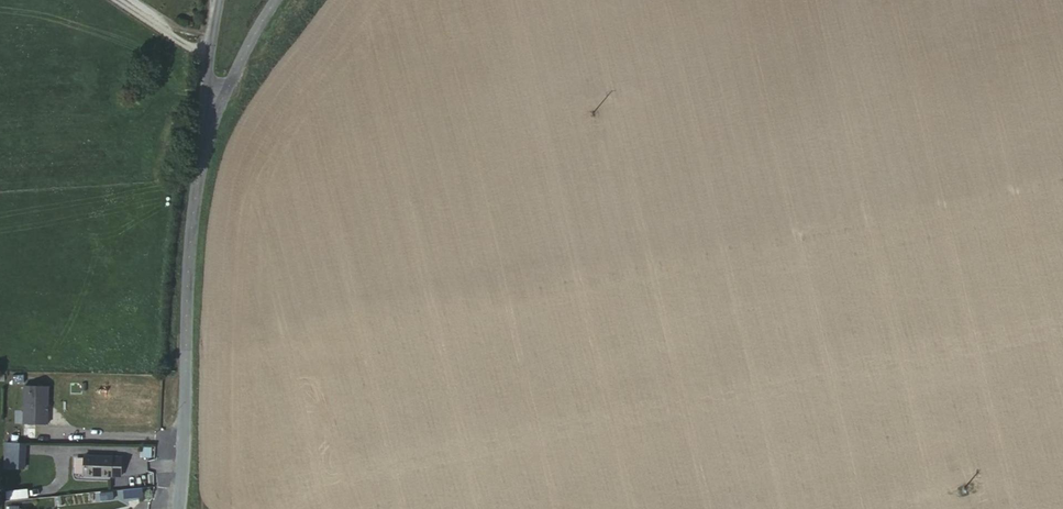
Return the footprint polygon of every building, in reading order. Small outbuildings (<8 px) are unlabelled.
[(18,377),(15,415),(38,418),(42,380),(18,377)] [(27,470),(29,445),(8,445),(6,470),(27,470)] [(121,458),(84,458),(84,477),(121,477),(121,458)] [(26,489),(5,491),(6,499),(27,497),(26,489)]
